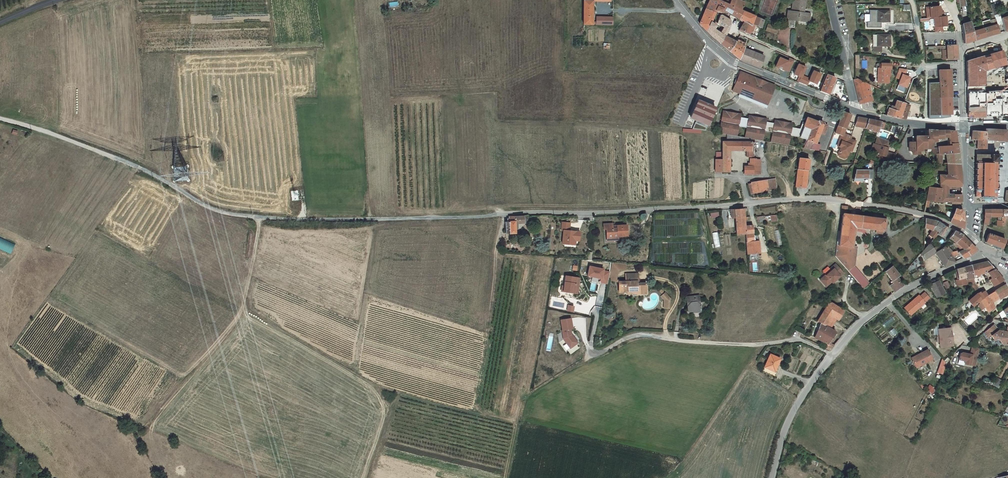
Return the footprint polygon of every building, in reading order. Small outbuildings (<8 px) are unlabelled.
[(592,0),(583,0),(583,24),(592,24),(592,0)] [(722,14),(723,11),(721,10),(723,4),(714,0),(711,0),(706,10),(714,14),(715,12),(722,14)] [(736,0),(735,0),(725,0),(723,4),(721,10),(723,11),(731,15),(737,1),(736,0)] [(803,0),(792,0),(791,11),(789,11),(786,27),(794,28),(795,20),(808,22),(810,13),(801,12),(803,0)] [(739,19),(743,11),(741,10),(744,4),(743,4),(737,1),(731,15),(739,19)] [(941,14),(940,8),(927,9),(927,15),(931,15),(931,19),(934,19),(945,18),(944,14),(941,14)] [(699,24),(707,31),(711,23),(714,14),(706,10),(699,24)] [(752,26),(752,24),(755,17),(743,11),(739,19),(744,22),(752,26)] [(890,12),(869,11),(869,23),(866,23),(866,28),(880,29),(880,24),(889,24),(890,12)] [(999,16),(1003,30),(1007,29),(1007,13),(999,16)] [(598,25),(612,24),(612,17),(598,16),(598,25)] [(717,24),(724,27),(729,30),(731,22),(721,16),(720,17),(717,24)] [(755,17),(752,24),(755,25),(762,29),(764,22),(755,17)] [(992,37),(1000,35),(997,24),(995,17),(988,19),(992,37)] [(946,28),(945,22),(947,22),(947,18),(945,18),(934,19),(935,34),(943,33),(942,28),(946,28)] [(985,39),(992,37),(988,19),(981,21),(984,32),(985,39)] [(750,31),(752,26),(744,22),(740,31),(749,35),(750,31)] [(729,30),(724,27),(721,34),(714,30),(716,26),(711,23),(707,31),(720,43),(720,44),(725,38),(729,30)] [(965,45),(976,42),(974,35),(971,25),(963,27),(965,45)] [(778,29),(768,26),(767,32),(776,35),(778,29)] [(976,42),(985,39),(984,32),(974,35),(976,42)] [(889,35),(871,35),(871,46),(882,46),(889,46),(889,35)] [(720,44),(729,51),(736,43),(729,39),(725,38),(720,44)] [(740,60),(744,50),(744,48),(736,43),(729,51),(740,60)] [(958,47),(948,47),(948,62),(959,61),(958,47)] [(740,60),(760,68),(764,57),(744,50),(740,60)] [(1002,54),(969,63),(967,65),(968,85),(984,84),(983,71),(1006,65),(1002,54)] [(784,72),(784,70),(789,72),(794,61),(789,59),(788,62),(779,59),(775,68),(784,72)] [(881,69),(879,68),(875,82),(885,85),(887,79),(889,71),(891,72),(892,68),(883,65),(881,69)] [(798,66),(794,76),(801,79),(799,84),(803,85),(806,79),(802,77),(806,69),(798,66)] [(952,97),(950,69),(940,70),(940,83),(941,97),(952,97)] [(904,78),(907,71),(900,70),(895,78),(899,81),(896,85),(903,89),(908,80),(904,78)] [(806,79),(803,85),(807,87),(809,83),(816,86),(821,76),(813,72),(810,80),(806,79)] [(755,101),(767,106),(775,87),(740,73),(738,78),(735,76),(734,78),(736,79),(734,84),(735,85),(734,88),(735,89),(736,91),(737,92),(738,93),(740,94),(741,95),(743,96),(744,96),(747,97),(755,101)] [(828,97),(835,79),(827,75),(820,93),(828,97)] [(876,102),(873,87),(873,86),(859,80),(856,81),(862,105),(876,102)] [(941,97),(940,83),(928,84),(930,119),(942,118),(942,115),(941,97)] [(735,89),(734,88),(731,91),(740,95),(738,99),(766,110),(767,106),(743,96),(741,95),(740,94),(738,93),(737,92),(736,91),(735,89)] [(968,93),(969,109),(985,108),(986,118),(1007,117),(1007,92),(968,93)] [(950,115),(953,115),(952,97),(941,97),(942,115),(950,115)] [(708,125),(715,108),(698,101),(691,117),(708,125)] [(902,120),(908,121),(913,107),(907,104),(901,102),(898,109),(890,106),(888,113),(889,114),(888,118),(894,119),(895,118),(902,120)] [(969,109),(969,118),(977,118),(986,118),(985,108),(969,109)] [(727,117),(722,116),(721,121),(723,122),(723,124),(721,124),(719,133),(722,134),(727,135),(737,136),(738,127),(747,128),(746,138),(751,139),(763,141),(765,132),(774,133),(772,143),(789,146),(791,137),(796,138),(800,129),(792,128),(792,129),(788,128),(788,127),(788,126),(787,125),(787,124),(786,123),(785,123),(783,123),(782,123),(781,124),(780,125),(779,126),(775,126),(775,124),(766,123),(766,124),(762,123),(762,122),(762,121),(761,121),(761,120),(761,119),(760,119),(759,118),(758,118),(756,118),(755,119),(754,119),(754,120),(753,121),(753,122),(749,121),(749,119),(740,118),(740,119),(735,118),(735,117),(735,116),(735,115),(734,115),(734,114),(733,114),(732,113),(731,113),(730,114),(729,114),(728,114),(728,115),(728,116),(727,116),(727,117)] [(846,113),(837,135),(843,137),(845,138),(846,134),(854,116),(853,116),(846,113)] [(696,121),(707,126),(708,125),(691,117),(690,119),(696,121)] [(819,123),(810,119),(808,123),(805,122),(802,130),(800,129),(796,138),(801,139),(809,142),(817,145),(822,134),(824,135),(828,125),(824,123),(824,121),(822,121),(821,122),(820,122),(819,123)] [(862,120),(861,119),(857,128),(867,131),(871,121),(862,120)] [(705,131),(707,126),(696,121),(692,129),(702,130),(705,131)] [(883,124),(871,121),(867,131),(879,134),(881,130),(883,124)] [(986,130),(986,134),(986,139),(988,139),(988,141),(1007,142),(1007,141),(1007,131),(986,130)] [(938,132),(931,132),(929,134),(928,138),(918,138),(918,144),(911,144),(912,152),(914,152),(915,155),(921,155),(921,152),(925,152),(925,148),(928,147),(928,150),(933,150),(933,145),(936,144),(935,140),(941,140),(941,141),(944,141),(944,139),(944,132),(938,132)] [(934,156),(938,156),(943,156),(949,155),(960,154),(960,149),(959,141),(958,134),(956,132),(950,132),(950,138),(951,148),(938,149),(938,151),(937,151),(936,149),(933,150),(934,156)] [(986,142),(986,141),(986,139),(986,134),(973,132),(972,141),(973,141),(978,141),(986,142)] [(854,150),(857,143),(852,141),(854,137),(846,134),(845,138),(843,137),(841,142),(843,143),(841,148),(842,149),(839,156),(840,158),(845,160),(847,159),(852,149),(854,150)] [(737,136),(727,135),(726,142),(722,142),(722,151),(722,158),(722,172),(729,172),(730,151),(746,151),(746,158),(751,158),(751,157),(754,157),(754,148),(751,149),(751,139),(746,138),(737,136)] [(884,158),(882,162),(894,162),(897,157),(888,154),(887,152),(887,150),(889,151),(891,143),(890,143),(879,140),(877,148),(875,155),(878,156),(879,156),(880,155),(883,156),(884,158)] [(986,150),(986,142),(978,141),(978,147),(978,150),(986,150)] [(819,151),(820,152),(822,147),(817,145),(809,142),(806,149),(808,149),(819,151)] [(962,165),(960,154),(949,155),(949,165),(962,165)] [(998,155),(979,155),(978,163),(977,163),(977,165),(978,165),(978,169),(977,169),(976,171),(978,171),(978,174),(976,174),(976,176),(978,176),(978,181),(976,181),(976,182),(978,182),(978,186),(976,186),(976,187),(977,187),(977,188),(976,188),(976,194),(977,194),(977,196),(981,197),(981,198),(982,198),(982,199),(983,200),(983,201),(983,202),(984,202),(985,201),(986,202),(987,202),(989,202),(990,202),(990,201),(992,199),(992,198),(993,198),(993,197),(997,197),(998,190),(999,190),(999,189),(997,189),(998,187),(999,187),(999,186),(997,186),(997,183),(999,183),(999,181),(1000,176),(999,177),(999,175),(998,175),(998,171),(999,171),(999,169),(998,169),(998,166),(999,166),(1000,164),(998,164),(998,155)] [(721,172),(722,172),(722,158),(714,158),(714,172),(721,172)] [(806,168),(807,159),(798,158),(796,167),(806,168)] [(758,175),(757,161),(754,161),(753,159),(748,160),(748,164),(746,164),(747,166),(744,166),(745,175),(758,175)] [(962,165),(949,165),(948,176),(940,176),(940,187),(929,187),(929,194),(941,193),(941,195),(950,196),(950,190),(953,189),(953,187),(963,187),(963,183),(962,165)] [(803,188),(806,168),(796,167),(794,187),(803,188)] [(870,180),(870,171),(857,171),(855,184),(869,184),(869,180),(870,180)] [(750,194),(767,191),(766,180),(747,184),(750,194)] [(964,196),(950,196),(941,195),(941,193),(929,194),(928,199),(939,200),(950,200),(950,202),(962,203),(962,202),(964,202),(964,196)] [(938,207),(927,206),(926,212),(933,214),(947,219),(952,221),(955,211),(948,209),(948,211),(938,207)] [(850,214),(851,207),(846,207),(845,211),(847,212),(843,232),(841,231),(838,247),(837,251),(854,254),(855,248),(859,228),(880,231),(879,234),(885,235),(886,232),(888,233),(890,220),(858,215),(854,214),(850,214)] [(956,207),(955,211),(952,221),(964,227),(967,221),(965,220),(965,212),(963,210),(956,207)] [(987,208),(987,217),(992,218),(993,218),(994,218),(994,216),(1003,216),(1003,209),(987,208)] [(745,219),(744,210),(735,210),(735,219),(745,219)] [(513,217),(507,217),(508,234),(515,234),(515,225),(526,224),(526,217),(513,217)] [(753,226),(745,226),(745,219),(735,219),(737,236),(746,235),(746,242),(758,241),(758,236),(753,236),(753,226)] [(936,220),(927,219),(926,228),(933,229),(936,220)] [(937,234),(944,225),(938,221),(936,220),(933,229),(929,234),(934,237),(937,234)] [(570,224),(563,223),(562,231),(564,231),(563,244),(575,245),(575,241),(576,232),(569,232),(570,224)] [(613,224),(604,224),(604,230),(607,230),(607,240),(617,239),(618,237),(627,237),(627,225),(617,225),(617,230),(613,230),(613,224)] [(950,228),(944,225),(937,234),(945,237),(950,228)] [(956,242),(957,241),(961,235),(954,231),(949,238),(956,242)] [(986,241),(1003,247),(1006,239),(990,232),(986,241)] [(961,235),(957,241),(965,247),(971,243),(963,236),(961,235)] [(12,254),(16,243),(0,237),(0,249),(12,254)] [(758,241),(746,242),(747,254),(760,254),(759,241),(758,241)] [(936,252),(930,243),(929,243),(924,249),(920,254),(924,261),(936,252)] [(971,243),(965,247),(964,249),(953,252),(949,253),(952,259),(959,252),(964,258),(968,255),(973,253),(978,249),(971,243)] [(947,245),(945,248),(949,253),(953,252),(947,245)] [(854,254),(837,251),(836,256),(841,262),(848,270),(852,267),(853,269),(855,267),(856,260),(855,259),(855,256),(857,257),(859,249),(855,248),(854,254)] [(945,248),(936,254),(945,267),(955,262),(954,261),(952,259),(949,253),(945,248)] [(971,265),(973,278),(979,277),(979,274),(985,272),(996,268),(987,261),(971,265)] [(626,265),(612,264),(611,271),(609,281),(617,281),(618,270),(626,271),(626,265)] [(609,284),(609,281),(611,271),(606,271),(606,267),(591,265),(589,276),(601,279),(600,282),(609,284)] [(844,275),(836,265),(831,270),(833,271),(826,276),(825,275),(820,279),(827,287),(831,283),(833,285),(844,275)] [(894,266),(887,271),(894,283),(891,285),(895,292),(905,285),(899,275),(900,275),(894,266)] [(849,272),(864,288),(869,284),(855,267),(853,269),(852,267),(848,270),(849,272)] [(967,279),(966,267),(957,270),(959,280),(959,286),(967,285),(967,283),(970,283),(971,284),(972,284),(973,283),(974,283),(973,278),(967,279)] [(985,272),(988,277),(992,275),(993,277),(1000,273),(996,268),(985,272)] [(996,285),(1005,279),(1004,279),(1000,273),(993,277),(991,279),(996,285)] [(626,283),(618,283),(618,292),(626,291),(638,291),(638,295),(647,294),(646,284),(637,285),(637,282),(639,282),(638,275),(625,275),(626,283)] [(576,278),(566,277),(564,287),(562,287),(562,292),(564,292),(574,293),(576,278)] [(934,286),(933,283),(931,284),(937,296),(946,293),(941,283),(934,286)] [(991,311),(997,306),(993,301),(1004,293),(1005,295),(1007,293),(1007,285),(1007,283),(995,291),(990,295),(983,300),(987,306),(991,311)] [(979,303),(983,300),(990,295),(985,289),(978,293),(969,301),(974,308),(979,303)] [(930,297),(927,293),(922,297),(921,295),(907,308),(913,314),(930,297)] [(700,296),(685,297),(687,311),(693,311),(693,313),(698,312),(698,310),(701,310),(701,305),(698,302),(700,300),(700,296)] [(983,309),(987,306),(983,300),(979,303),(983,309)] [(843,311),(828,303),(823,313),(837,321),(843,311)] [(829,329),(832,330),(837,321),(823,313),(817,322),(821,324),(829,329)] [(572,318),(561,320),(563,330),(565,339),(570,348),(578,343),(573,335),(571,329),(574,328),(572,318)] [(1001,328),(996,322),(987,330),(991,335),(994,333),(997,337),(999,335),(1002,336),(1004,341),(1007,342),(1007,330),(1001,328)] [(829,329),(821,324),(815,336),(823,341),(829,329)] [(953,326),(940,327),(941,332),(939,333),(940,337),(940,340),(942,340),(942,345),(955,344),(955,338),(953,339),(953,335),(952,331),(954,331),(953,326)] [(822,348),(829,351),(832,348),(833,347),(829,344),(836,332),(832,330),(829,329),(823,341),(825,342),(822,348)] [(979,363),(982,346),(975,345),(974,352),(965,351),(964,352),(962,358),(969,359),(969,362),(974,363),(974,362),(979,363)] [(935,358),(930,349),(914,357),(919,366),(935,358)] [(770,354),(765,367),(774,371),(776,367),(777,367),(781,358),(770,354)] [(773,375),(774,371),(765,367),(764,366),(762,370),(773,375)]
